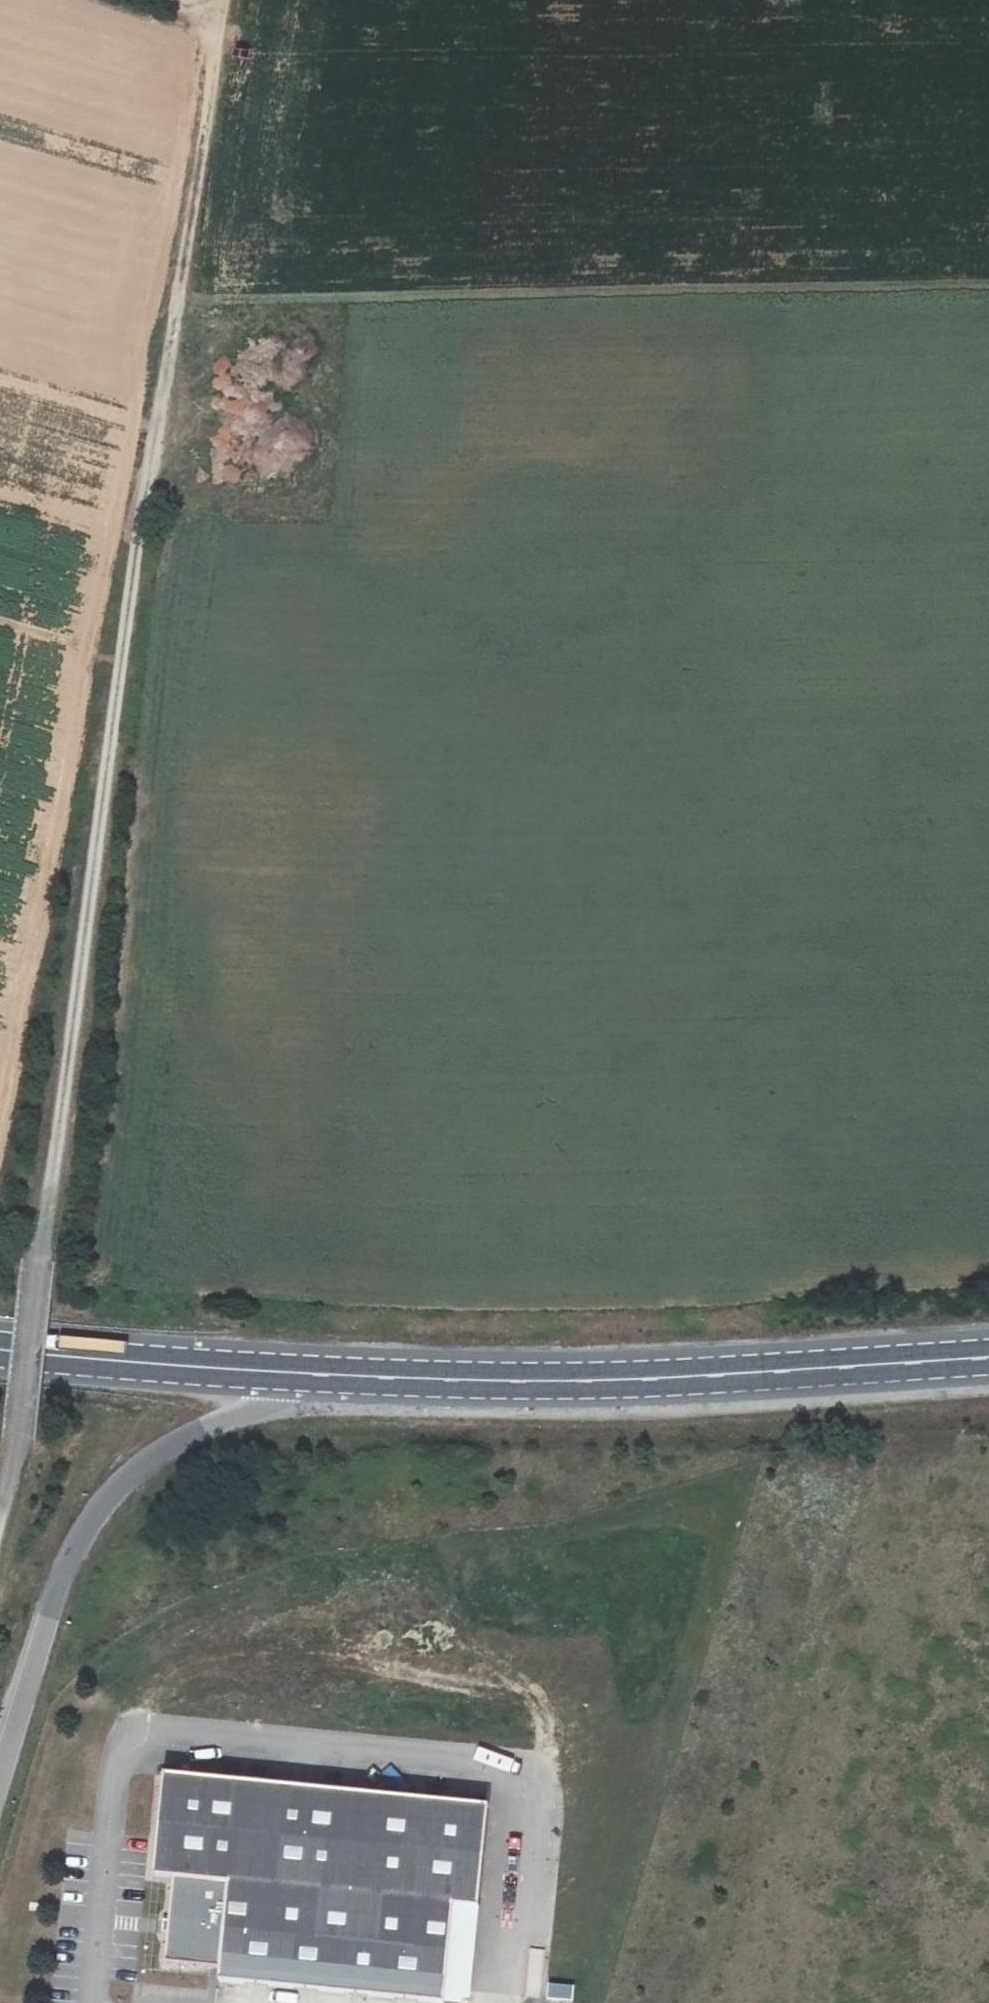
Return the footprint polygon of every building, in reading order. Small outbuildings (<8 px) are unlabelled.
[(163,1777),(154,1879),(174,1880),(228,1885),(220,1970),(219,1984),(427,2002),(446,2002),(455,1906),(479,1909),(489,1806),(163,1777)] [(228,1885),(174,1880),(166,1965),(220,1970),(228,1885)] [(455,1906),(446,2002),(471,2002),(479,1909),(455,1906)] [(549,1983),(548,1998),(573,2000),(575,1985),(549,1983)]
